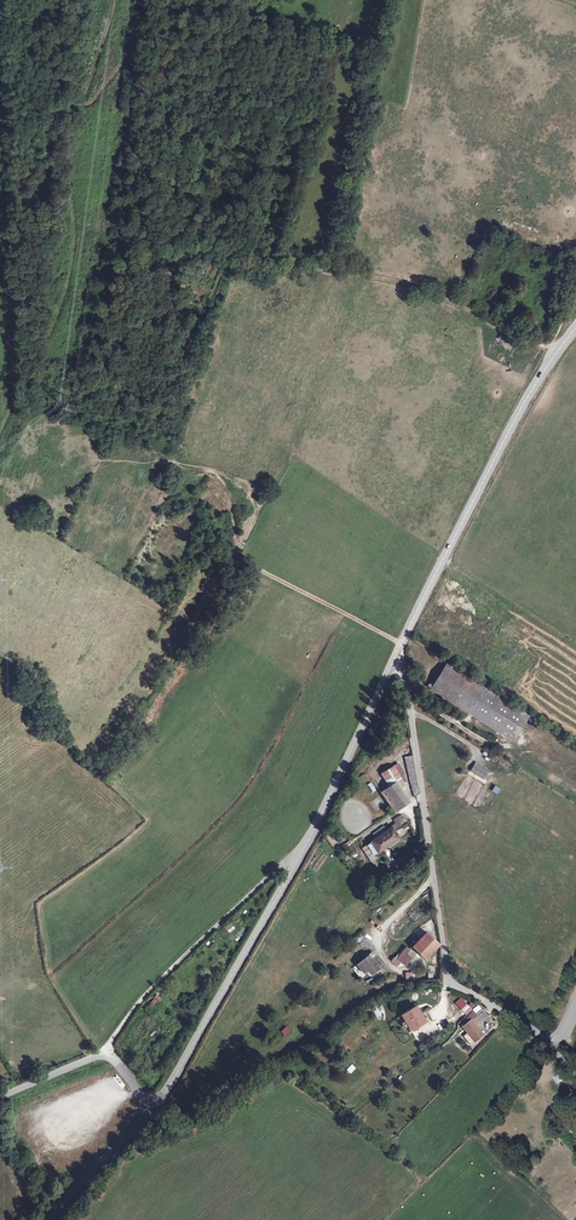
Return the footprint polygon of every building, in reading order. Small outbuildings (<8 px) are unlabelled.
[(514,341),(501,335),(498,340),(511,347),(514,341)] [(430,689),(481,721),(497,696),(446,663),(430,689)] [(481,721),(513,742),(529,716),(497,696),(481,721)] [(413,755),(405,756),(412,796),(417,794),(413,755)] [(476,762),(471,769),(488,780),(492,773),(476,762)] [(398,763),(393,766),(401,779),(404,783),(406,782),(406,780),(403,770),(398,763)] [(381,774),(389,787),(396,782),(401,779),(393,766),(381,774)] [(371,782),(367,785),(372,793),(376,790),(371,782)] [(389,787),(381,793),(395,812),(410,801),(401,789),(396,782),(389,787)] [(491,792),(497,795),(501,789),(494,785),(491,792)] [(398,816),(396,818),(402,826),(407,823),(402,816),(398,816)] [(402,826),(395,832),(399,838),(400,839),(412,830),(407,823),(402,826)] [(384,825),(372,834),(376,839),(388,831),(384,825)] [(376,839),(367,845),(377,859),(401,841),(400,839),(399,838),(395,832),(392,828),(388,831),(376,839)] [(377,859),(367,845),(362,848),(372,862),(377,859)] [(224,928),(230,933),(235,927),(229,922),(224,928)] [(426,932),(414,945),(427,957),(439,944),(426,932)] [(412,947),(425,959),(427,957),(414,945),(412,947)] [(406,947),(396,959),(400,963),(407,953),(410,950),(406,947)] [(407,953),(400,963),(405,966),(412,958),(407,953)] [(368,955),(357,965),(364,973),(367,971),(370,974),(381,964),(375,956),(374,957),(372,959),(368,955)] [(393,957),(391,961),(398,966),(400,963),(396,959),(393,957)] [(315,1007),(319,1013),(324,1008),(322,1006),(327,1002),(325,999),(315,1007)] [(461,1009),(466,1015),(472,1010),(467,1004),(461,1009)] [(477,1005),(472,1009),(474,1012),(476,1011),(478,1015),(482,1012),(477,1005)] [(369,1006),(361,1012),(363,1015),(371,1010),(369,1006)] [(377,1007),(372,1010),(377,1017),(381,1014),(377,1007)] [(417,1007),(403,1015),(412,1030),(420,1025),(426,1021),(417,1007)] [(372,1010),(363,1016),(365,1019),(373,1013),(372,1010)] [(474,1012),(469,1016),(472,1019),(478,1015),(476,1011),(474,1012)] [(471,1020),(472,1019),(469,1016),(464,1020),(468,1025),(472,1021),(471,1020)] [(461,1030),(461,1031),(471,1043),(472,1043),(482,1034),(474,1024),(472,1021),(468,1025),(461,1030)] [(560,1085),(566,1081),(560,1073),(554,1078),(560,1085)]
